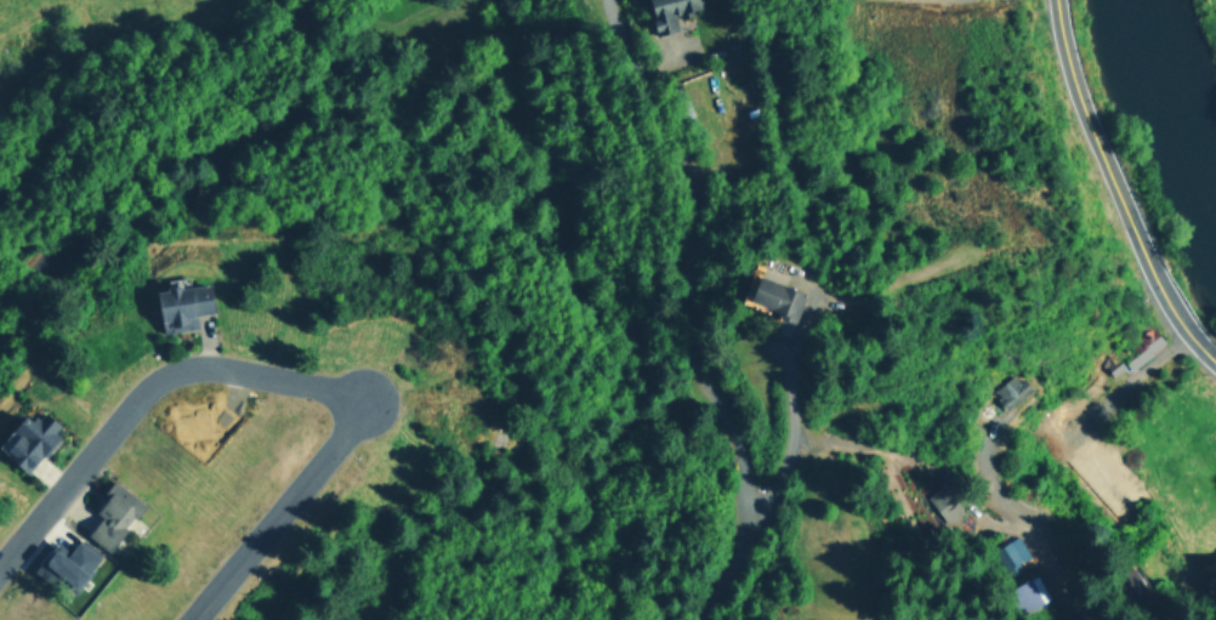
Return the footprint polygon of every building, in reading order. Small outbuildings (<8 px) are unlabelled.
[(653,33),(675,27),(671,16),(697,11),(694,0),(645,0),(653,33)] [(790,313),(799,285),(750,272),(743,298),(790,313)] [(211,309),(206,280),(184,284),(182,274),(163,278),(164,285),(150,288),(158,331),(194,325),(193,312),(211,309)] [(1113,357),(1127,371),(1161,339),(1146,324),(1113,357)] [(1029,388),(1012,370),(990,391),(1007,408),(1029,388)] [(25,471),(61,426),(38,408),(29,419),(19,411),(0,436),(0,451),(25,471)] [(141,502),(109,477),(98,490),(102,494),(91,510),(97,514),(83,533),(104,550),(141,502)] [(925,495),(943,523),(965,508),(945,480),(925,495)] [(1013,561),(1025,556),(1016,534),(990,546),(1002,571),(1016,565),(1013,561)] [(29,571),(47,582),(52,574),(74,587),(96,552),(72,539),(64,550),(49,540),(29,571)] [(1142,587),(1131,564),(1112,574),(1123,596),(1142,587)] [(1004,588),(1016,614),(1047,598),(1034,573),(1004,588)]
